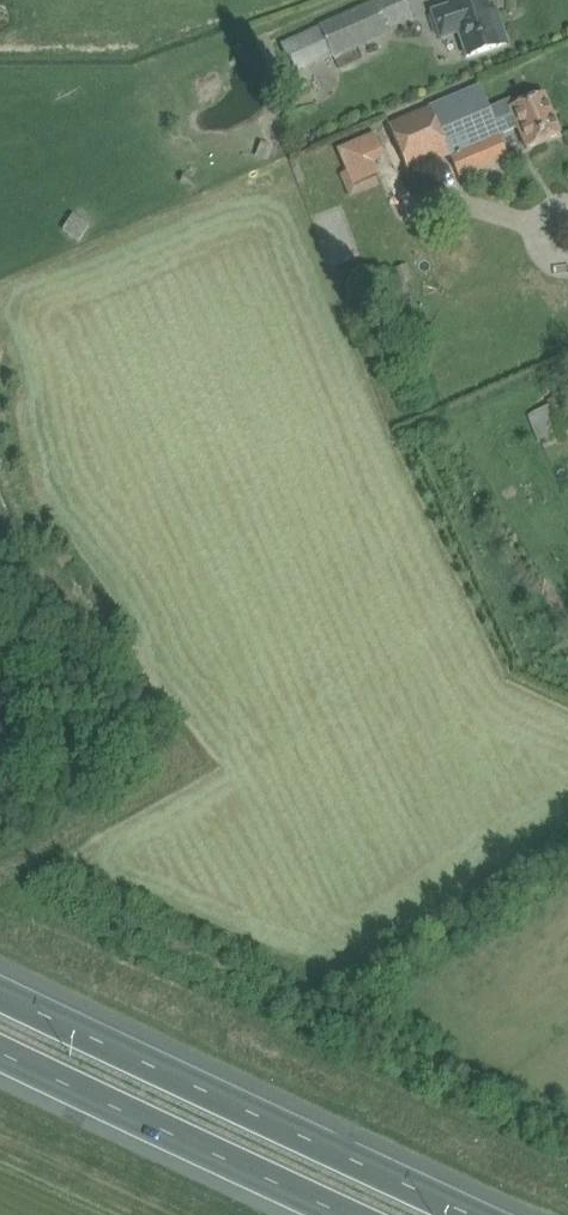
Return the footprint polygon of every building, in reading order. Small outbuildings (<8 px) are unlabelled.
[(279,43),(291,71),(308,64),(309,65),(320,60),(319,59),(331,54),(333,57),(388,33),(385,26),(389,24),(390,26),(412,17),(405,0),(371,0),(318,23),(319,26),(279,43)] [(437,36),(457,29),(467,57),(507,44),(501,23),(494,25),(485,0),(468,0),(429,13),(437,36)] [(512,100),(490,110),(480,87),(388,125),(408,173),(517,127),(526,148),(560,134),(543,94),(515,106),(512,100)] [(378,176),(373,163),(384,158),(374,134),(336,148),(351,186),(378,176)] [(62,229),(79,241),(90,225),(73,213),(62,229)]
